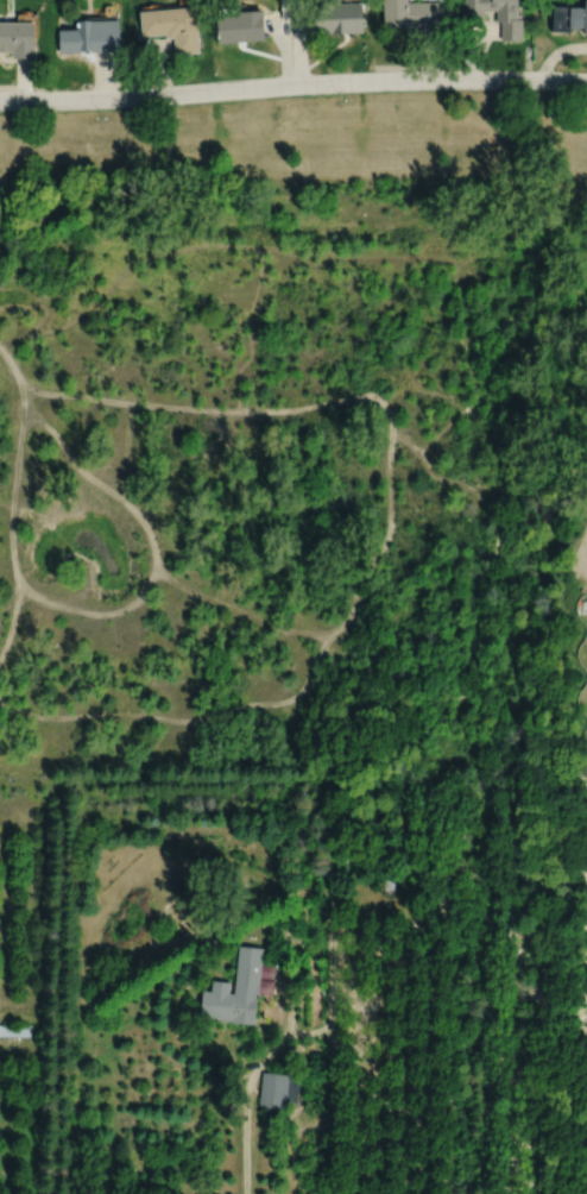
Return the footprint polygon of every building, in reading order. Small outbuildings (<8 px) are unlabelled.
[(179,5),(179,0),(193,0),(194,7),(141,12),(141,8),(143,7),(149,6),(150,5),(153,4),(154,7),(179,5)] [(316,31),(362,29),(362,2),(361,2),(341,2),(341,0),(321,0),(321,5),(315,5),(316,31)] [(385,24),(385,0),(442,0),(443,12),(442,12),(443,29),(419,29),(419,23),(385,24)] [(465,15),(485,15),(485,11),(497,12),(497,19),(501,19),(500,37),(522,38),(522,15),(519,15),(520,0),(465,0),(465,15)] [(551,26),(569,27),(569,23),(582,23),(581,30),(586,30),(586,0),(583,0),(582,10),(568,10),(568,8),(551,7),(551,26)] [(139,12),(140,33),(164,31),(164,36),(172,34),(173,51),(200,49),(195,7),(194,7),(141,12),(139,12)] [(216,17),(217,39),(264,36),(261,8),(241,11),(241,7),(217,8),(219,17),(216,17)] [(57,25),(58,50),(78,49),(78,48),(90,46),(90,49),(118,48),(116,20),(90,20),(89,18),(75,19),(76,25),(57,25)] [(10,49),(10,50),(33,50),(33,44),(32,44),(32,19),(15,19),(15,23),(0,23),(0,49),(10,49)] [(383,869),(384,887),(386,887),(386,890),(391,890),(391,887),(396,887),(395,869),(383,869)] [(239,942),(234,991),(229,989),(231,979),(212,978),(210,987),(202,987),(200,1013),(216,1014),(216,1016),(232,1018),(232,1019),(254,1022),(258,991),(259,976),(259,975),(260,961),(263,944),(239,942)] [(260,961),(276,962),(274,976),(259,975),(260,961)] [(259,976),(274,978),(273,992),(258,991),(259,976)] [(31,1033),(31,1023),(0,1023),(0,1033),(31,1033)] [(263,1069),(259,1104),(285,1107),(286,1099),(297,1100),(299,1075),(289,1074),(289,1072),(263,1069)]
